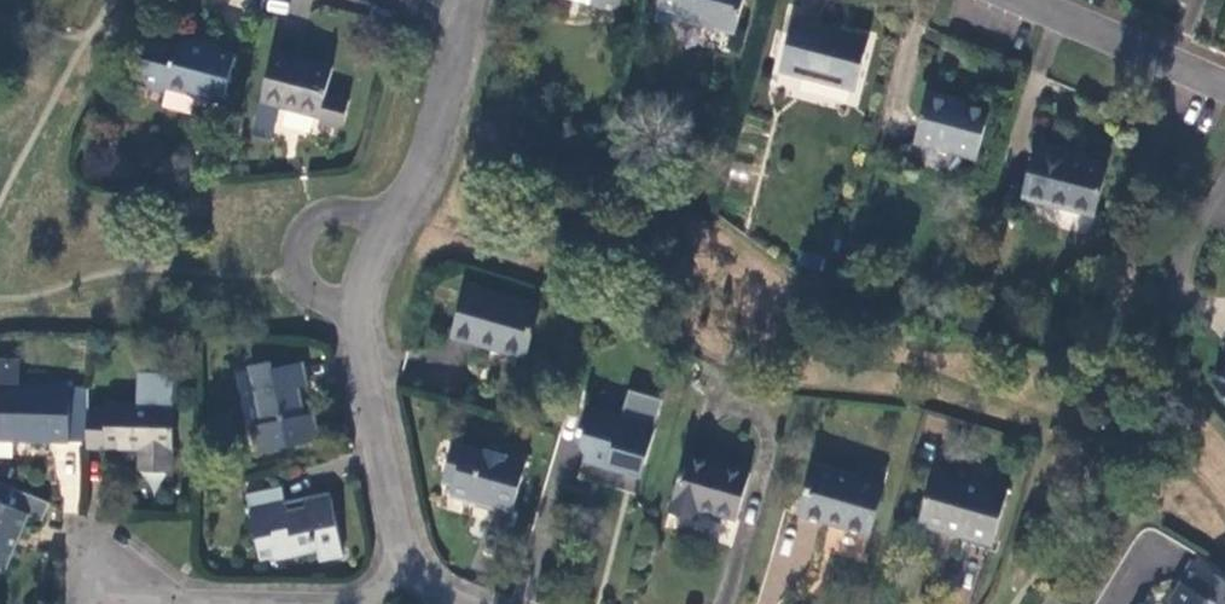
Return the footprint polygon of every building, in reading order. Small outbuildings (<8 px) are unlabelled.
[(590,5),(609,10),(612,0),(591,0),(590,5)] [(622,2),(616,0),(612,0),(609,10),(619,12),(622,2)] [(744,0),(661,0),(658,9),(677,14),(677,17),(735,33),(744,0)] [(869,39),(795,20),(780,71),(856,91),(869,39)] [(220,43),(179,33),(178,38),(219,49),(220,43)] [(151,36),(138,85),(165,92),(166,85),(225,100),(237,53),(219,49),(178,38),(176,43),(151,36)] [(334,70),(273,54),(260,103),(320,119),(325,128),(338,131),(347,127),(352,103),(327,97),(334,70)] [(976,161),(990,111),(953,101),(955,99),(929,92),(914,143),(976,161)] [(1094,215),(1108,164),(1075,155),(1077,148),(1044,141),(1041,147),(1038,146),(1024,197),(1094,215)] [(541,307),(468,287),(453,337),(525,358),(541,307)] [(258,453),(321,441),(315,413),(305,414),(300,388),(308,386),(303,363),(272,368),(271,361),(252,365),(262,424),(253,427),(258,453)] [(1215,381),(1224,394),(1224,372),(1215,381)] [(91,410),(91,447),(141,448),(140,459),(175,459),(177,404),(178,373),(140,373),(140,403),(108,403),(108,412),(91,410)] [(0,385),(0,440),(70,442),(73,387),(0,385)] [(657,431),(586,409),(578,438),(587,456),(585,464),(641,481),(657,431)] [(453,446),(446,470),(458,474),(454,486),(452,496),(513,513),(528,463),(485,452),(484,455),(453,446)] [(751,473),(687,453),(669,514),(698,523),(701,511),(737,522),(751,473)] [(175,459),(140,459),(140,468),(174,471),(175,459)] [(884,486),(813,466),(799,513),(869,534),(884,486)] [(458,474),(446,470),(442,482),(454,486),(458,474)] [(1009,492),(935,470),(920,521),(968,534),(967,537),(993,545),(1009,492)] [(50,503),(11,487),(5,502),(0,500),(0,562),(2,563),(7,565),(16,544),(13,543),(17,532),(20,533),(32,511),(45,518),(50,503)] [(249,494),(257,537),(270,534),(276,560),(318,551),(320,562),(345,558),(332,494),(309,497),(310,508),(289,512),(284,487),(249,494)] [(270,534),(257,537),(262,563),(276,560),(270,534)] [(1196,563),(1181,587),(1185,590),(1176,603),(1224,603),(1224,580),(1196,563)]
